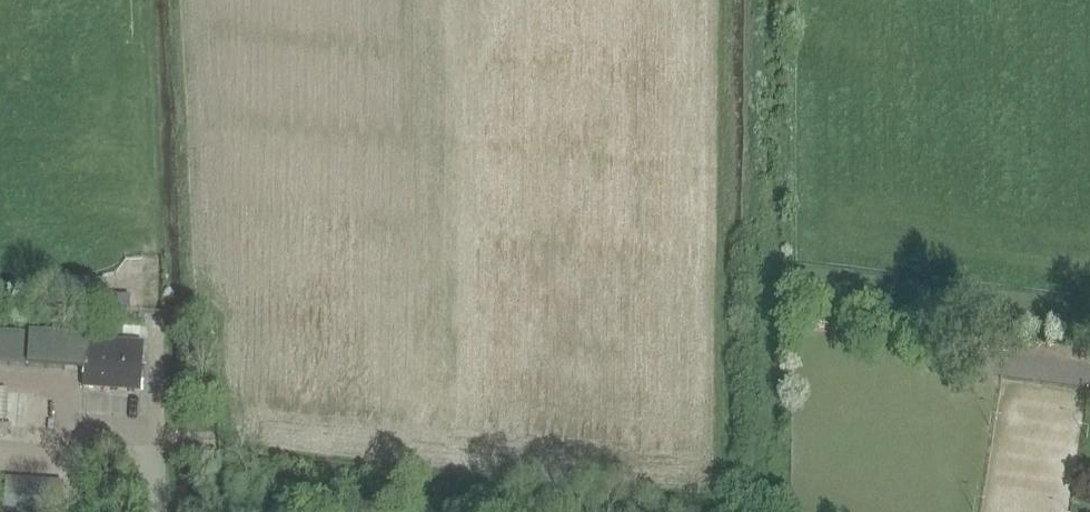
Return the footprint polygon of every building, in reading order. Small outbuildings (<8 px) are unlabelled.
[(70,292),(71,280),(43,278),(43,285),(41,304),(103,309),(104,306),(128,307),(129,296),(104,295),(70,292)] [(83,370),(82,388),(140,392),(143,343),(0,334),(0,365),(83,370)] [(5,425),(0,425),(0,436),(10,437),(11,426),(5,425)] [(61,498),(62,484),(5,480),(4,496),(4,502),(3,510),(3,511),(60,511),(61,498)]
